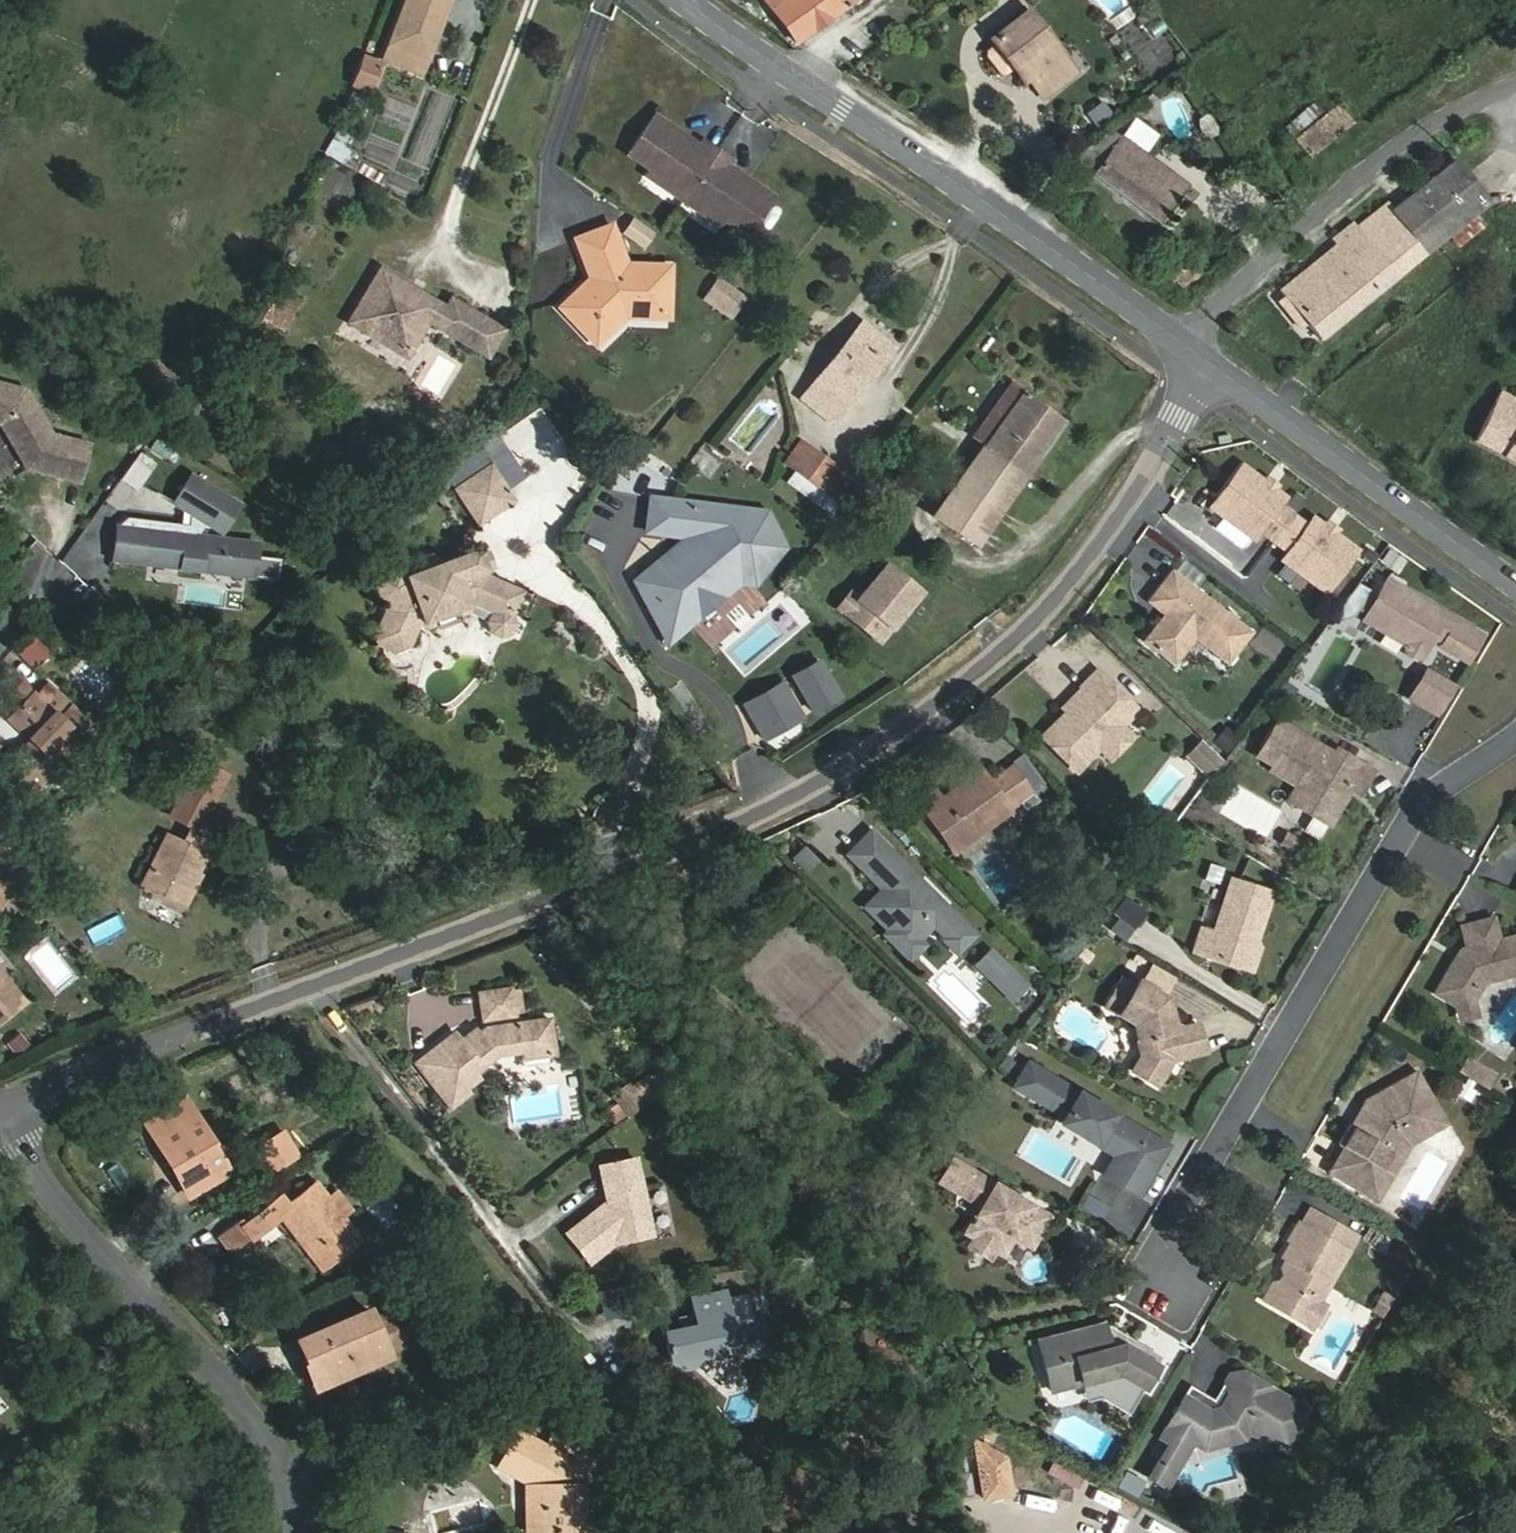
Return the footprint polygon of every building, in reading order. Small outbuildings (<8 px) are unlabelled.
[(383,59),(421,74),(450,0),(405,0),(383,59)] [(793,43),(844,6),(840,0),(763,0),(793,43)] [(1006,64),(1047,33),(1028,9),(987,39),(990,43),(981,49),(980,56),(995,75),(1006,64)] [(1076,71),(1047,33),(1006,64),(995,75),(1001,75),(1010,68),(1011,70),(1021,83),(1026,80),(1040,98),(1076,71)] [(379,63),(362,57),(353,82),(370,89),(379,63)] [(1309,155),(1350,121),(1336,104),(1321,116),(1312,105),(1286,127),(1309,155)] [(1108,106),(1092,118),(1100,129),(1116,117),(1108,106)] [(650,108),(625,147),(647,161),(667,174),(663,180),(682,192),(701,204),(705,198),(725,211),(747,225),(772,186),(747,170),(741,171),(737,169),(735,163),(725,156),(728,151),(714,142),(700,133),(697,138),(686,131),(681,132),(676,130),(675,124),(650,108)] [(1092,173),(1120,135),(1110,128),(1073,159),(1092,173)] [(1172,176),(1149,158),(1120,135),(1092,173),(1145,213),(1172,176)] [(332,138),(326,154),(349,163),(355,147),(332,138)] [(1281,288),(1287,295),(1310,322),(1321,337),(1488,202),(1455,161),(1394,209),(1387,202),(1357,227),(1353,221),(1330,239),(1335,245),(1281,288)] [(1184,185),(1172,176),(1145,213),(1157,221),(1173,198),(1184,185)] [(616,316),(665,314),(664,270),(620,271),(604,230),(567,245),(580,278),(588,275),(591,284),(584,293),(579,289),(556,313),(586,345),(616,316)] [(447,312),(380,273),(348,327),(366,337),(369,331),(408,355),(426,325),(489,360),(504,333),(452,303),(447,312)] [(582,285),(579,289),(584,293),(591,284),(588,275),(580,278),(582,285)] [(703,298),(734,319),(750,295),(719,275),(703,298)] [(1310,322),(1287,295),(1278,302),(1301,329),(1310,322)] [(665,322),(665,314),(616,316),(586,345),(593,351),(619,322),(665,322)] [(845,406),(891,348),(860,323),(814,381),(845,406)] [(405,360),(408,355),(369,331),(366,337),(405,360)] [(22,391),(0,384),(0,429),(21,469),(30,464),(39,467),(44,475),(74,484),(84,446),(47,436),(22,391)] [(960,505),(988,525),(1061,423),(1009,384),(973,435),(983,443),(932,515),(945,525),(960,505)] [(1501,393),(1475,441),(1515,463),(1515,401),(1501,393)] [(857,483),(799,440),(783,463),(841,505),(857,483)] [(1261,477),(1238,460),(1207,502),(1250,534),(1256,526),(1270,536),(1284,547),(1278,555),(1321,587),(1353,545),(1330,528),(1321,521),(1309,513),(1303,521),(1289,510),(1275,500),(1281,492),(1270,483),(1261,477)] [(21,469),(44,475),(39,467),(30,464),(21,469)] [(492,464),(454,489),(479,528),(517,503),(492,464)] [(1264,473),(1261,477),(1270,483),(1273,479),(1264,473)] [(110,529),(106,562),(141,566),(142,559),(173,562),(172,570),(195,573),(197,565),(222,569),(221,576),(245,579),(250,546),(196,539),(191,539),(204,526),(220,535),(236,506),(188,479),(172,507),(187,515),(186,529),(121,520),(110,529)] [(672,503),(647,500),(643,534),(668,537),(672,503)] [(763,515),(672,503),(668,537),(691,540),(640,587),(670,641),(690,622),(678,596),(699,574),(733,579),(748,581),(779,548),(763,515)] [(973,545),(988,525),(960,505),(945,525),(973,545)] [(1324,517),(1321,521),(1330,528),(1333,524),(1324,517)] [(371,579),(384,613),(371,644),(393,654),(410,648),(420,627),(423,628),(462,611),(471,612),(472,607),(491,614),(488,624),(491,634),(501,638),(512,635),(516,626),(512,616),(517,612),(525,593),(488,577),(482,557),(473,553),(401,580),(398,569),(371,579)] [(173,562),(142,559),(141,566),(172,570),(173,562)] [(1250,626),(1163,563),(1152,578),(1169,591),(1157,608),(1161,611),(1155,619),(1151,616),(1137,635),(1159,651),(1174,630),(1189,631),(1227,659),(1250,626)] [(222,569),(197,565),(195,573),(221,576),(222,569)] [(1380,573),(1356,616),(1376,627),(1381,620),(1399,631),(1395,638),(1396,648),(1406,654),(1417,651),(1428,632),(1432,627),(1440,631),(1450,614),(1380,573)] [(699,574),(678,596),(690,622),(733,579),(699,574)] [(875,643),(916,595),(891,574),(878,589),(870,582),(854,601),(862,607),(850,621),(875,643)] [(1140,596),(1157,608),(1169,591),(1152,578),(1140,596)] [(850,621),(862,607),(854,601),(846,595),(835,608),(850,621)] [(1474,628),(1450,614),(1440,631),(1436,637),(1436,638),(1459,652),(1474,628)] [(1432,627),(1428,632),(1436,637),(1440,631),(1432,627)] [(1174,630),(1159,651),(1169,659),(1189,631),(1174,630)] [(1457,655),(1459,652),(1436,638),(1433,641),(1457,655)] [(789,675),(793,683),(819,668),(815,660),(789,675)] [(1427,708),(1443,680),(1416,665),(1400,692),(1427,708)] [(793,683),(809,712),(836,697),(819,668),(793,683)] [(1134,706),(1094,668),(1079,684),(1085,689),(1065,709),(1040,734),(1075,768),(1097,744),(1118,722),(1134,706)] [(35,693),(19,678),(6,692),(17,702),(4,716),(28,739),(35,746),(5,776),(26,795),(92,726),(46,681),(35,693)] [(740,704),(744,711),(783,690),(778,682),(740,704)] [(1079,684),(1059,704),(1065,709),(1085,689),(1079,684)] [(783,690),(744,711),(760,740),(799,718),(783,690)] [(1274,721),(1254,756),(1271,767),(1269,771),(1293,786),(1295,787),(1294,803),(1307,811),(1305,815),(1323,826),(1340,797),(1334,794),(1340,785),(1345,788),(1354,793),(1367,769),(1333,748),(1330,754),(1274,721)] [(1118,722),(1097,744),(1108,754),(1129,733),(1118,722)] [(1215,744),(1229,752),(1238,735),(1224,727),(1215,744)] [(5,776),(35,746),(28,739),(0,768),(0,771),(5,776)] [(1198,740),(1188,751),(1207,769),(1218,759),(1198,740)] [(141,883),(184,904),(207,857),(212,860),(223,839),(200,828),(226,775),(198,761),(172,814),(192,824),(183,842),(166,834),(141,883)] [(954,853),(1034,795),(1014,765),(990,781),(982,770),(942,798),(936,789),(919,802),(954,853)] [(1340,785),(1334,794),(1340,797),(1345,788),(1340,785)] [(1295,787),(1293,786),(1283,802),(1305,815),(1307,811),(1294,803),(1295,787)] [(869,830),(846,853),(881,888),(873,896),(876,899),(867,908),(888,929),(897,939),(916,939),(918,937),(932,923),(944,936),(942,938),(956,951),(973,933),(945,904),(943,907),(930,895),(932,892),(869,830)] [(1280,847),(1286,837),(1282,834),(1276,844),(1280,847)] [(1293,855),(1299,845),(1286,837),(1280,847),(1293,855)] [(806,844),(792,857),(808,873),(822,860),(806,844)] [(1266,889),(1225,876),(1208,930),(1213,932),(1216,945),(1212,955),(1247,967),(1254,944),(1248,942),(1245,941),(1248,931),(1252,932),(1266,889)] [(10,888),(1,879),(0,879),(0,898),(10,888)] [(873,896),(864,905),(867,908),(876,899),(873,896)] [(1112,932),(1136,938),(1146,904),(1122,897),(1112,932)] [(1457,919),(1463,941),(1456,943),(1432,986),(1453,998),(1470,993),(1481,974),(1515,965),(1515,927),(1495,933),(1489,911),(1457,919)] [(1208,930),(1194,926),(1187,947),(1201,952),(1212,955),(1216,945),(1213,932),(1208,930)] [(884,933),(909,957),(923,943),(918,937),(916,939),(897,939),(888,929),(884,933)] [(993,945),(974,964),(1014,1003),(1033,984),(993,945)] [(0,972),(0,1019),(24,1001),(0,972)] [(497,1008),(493,979),(459,985),(463,1013),(497,1008)] [(1160,995),(1134,979),(1126,993),(1115,1013),(1128,1020),(1137,1054),(1129,1069),(1155,1083),(1169,1059),(1202,1050),(1193,1018),(1168,1026),(1160,995)] [(1101,1005),(1115,1013),(1126,993),(1112,986),(1101,1005)] [(1475,1008),(1470,993),(1453,998),(1458,1014),(1475,1008)] [(405,1057),(436,1095),(454,1079),(452,1078),(463,1068),(485,1048),(503,1045),(501,1036),(523,1032),(526,1049),(535,1047),(529,1010),(464,1020),(467,1025),(456,1034),(452,1029),(449,1032),(443,1025),(405,1057)] [(464,1020),(452,1029),(456,1034),(467,1025),(464,1020)] [(16,1055),(31,1045),(22,1031),(7,1042),(16,1055)] [(505,1052),(526,1049),(523,1032),(501,1036),(503,1045),(505,1052)] [(1468,1055),(1459,1072),(1491,1088),(1500,1072),(1468,1055)] [(1101,1173),(1136,1193),(1158,1155),(1124,1135),(1131,1124),(1063,1085),(1060,1089),(1037,1076),(1040,1071),(1024,1062),(1011,1086),(1061,1115),(1057,1122),(1094,1143),(1099,1134),(1118,1144),(1112,1153),(1101,1173)] [(1340,1143),(1325,1168),(1369,1193),(1385,1165),(1378,1161),(1397,1130),(1437,1108),(1413,1065),(1362,1094),(1359,1099),(1365,1107),(1359,1118),(1349,1116),(1336,1140),(1340,1143)] [(468,1074),(463,1068),(452,1078),(454,1079),(457,1084),(468,1074)] [(1060,1089),(1063,1085),(1040,1071),(1037,1076),(1060,1089)] [(454,1079),(436,1095),(442,1102),(460,1086),(457,1084),(454,1079)] [(661,1099),(661,1083),(639,1083),(639,1099),(661,1099)] [(613,1099),(628,1120),(644,1108),(629,1088),(613,1099)] [(1359,1099),(1349,1116),(1359,1118),(1365,1107),(1359,1099)] [(153,1136),(195,1112),(188,1100),(147,1124),(153,1136)] [(1442,1120),(1437,1108),(1397,1130),(1378,1161),(1385,1165),(1369,1193),(1376,1197),(1410,1138),(1442,1120)] [(230,1171),(195,1112),(153,1136),(188,1196),(230,1171)] [(1158,1155),(1164,1143),(1131,1124),(1124,1135),(1158,1155)] [(1094,1143),(1112,1153),(1118,1144),(1099,1134),(1094,1143)] [(595,1216),(592,1211),(563,1234),(587,1262),(610,1243),(644,1237),(630,1162),(597,1169),(604,1202),(605,1208),(595,1216)] [(955,1163),(943,1183),(988,1209),(973,1234),(981,1239),(998,1249),(1006,1254),(1017,1235),(1034,1246),(1051,1219),(955,1163)] [(283,1209),(327,1266),(361,1240),(316,1183),(287,1204),(280,1193),(243,1220),(241,1216),(218,1233),(230,1248),(251,1234),(252,1236),(276,1218),(274,1215),(278,1213),(283,1209)] [(604,1202),(592,1211),(595,1216),(605,1208),(604,1202)] [(283,1209),(278,1213),(303,1247),(321,1270),(327,1266),(283,1209)] [(1349,1247),(1299,1218),(1290,1233),(1295,1236),(1285,1252),(1299,1260),(1295,1266),(1288,1267),(1282,1281),(1272,1298),(1305,1316),(1316,1297),(1320,1297),(1349,1247)] [(981,1239),(976,1248),(992,1258),(998,1249),(981,1239)] [(1276,1277),(1266,1294),(1272,1298),(1282,1281),(1276,1277)] [(688,1321),(673,1324),(660,1327),(667,1355),(677,1362),(687,1360),(695,1350),(726,1342),(738,1352),(760,1347),(752,1310),(722,1318),(715,1285),(682,1293),(686,1310),(688,1321)] [(1316,1297),(1305,1316),(1316,1324),(1329,1300),(1320,1297),(1316,1297)] [(342,1365),(346,1375),(389,1356),(385,1347),(373,1317),(369,1308),(296,1339),(313,1378),(342,1365)] [(385,1347),(400,1340),(388,1310),(373,1317),(385,1347)] [(671,1314),(673,1324),(688,1321),(686,1310),(671,1314)] [(1104,1323),(1037,1345),(1054,1393),(1081,1383),(1098,1378),(1104,1391),(1122,1384),(1140,1394),(1160,1358),(1121,1335),(1111,1340),(1104,1323)] [(317,1387),(346,1375),(342,1365),(313,1378),(317,1387)] [(1215,1398),(1192,1386),(1163,1436),(1172,1441),(1177,1438),(1183,1442),(1192,1438),(1194,1439),(1208,1446),(1219,1439),(1227,1444),(1243,1436),(1247,1430),(1262,1437),(1271,1434),(1284,1442),(1305,1405),(1241,1369),(1230,1371),(1215,1398)] [(1081,1383),(1086,1396),(1104,1391),(1098,1378),(1081,1383)] [(1133,1408),(1140,1394),(1122,1384),(1104,1391),(1133,1408)] [(538,1532),(580,1532),(578,1485),(594,1458),(554,1434),(545,1448),(518,1432),(497,1467),(526,1484),(537,1484),(538,1532)] [(1172,1441),(1163,1458),(1179,1467),(1194,1439),(1192,1438),(1183,1442),(1177,1438),(1172,1441)] [(978,1446),(977,1498),(1011,1499),(1012,1446),(978,1446)] [(1163,1458),(1153,1475),(1169,1484),(1179,1467),(1163,1458)] [(537,1484),(526,1484),(527,1532),(538,1532),(537,1484)]
